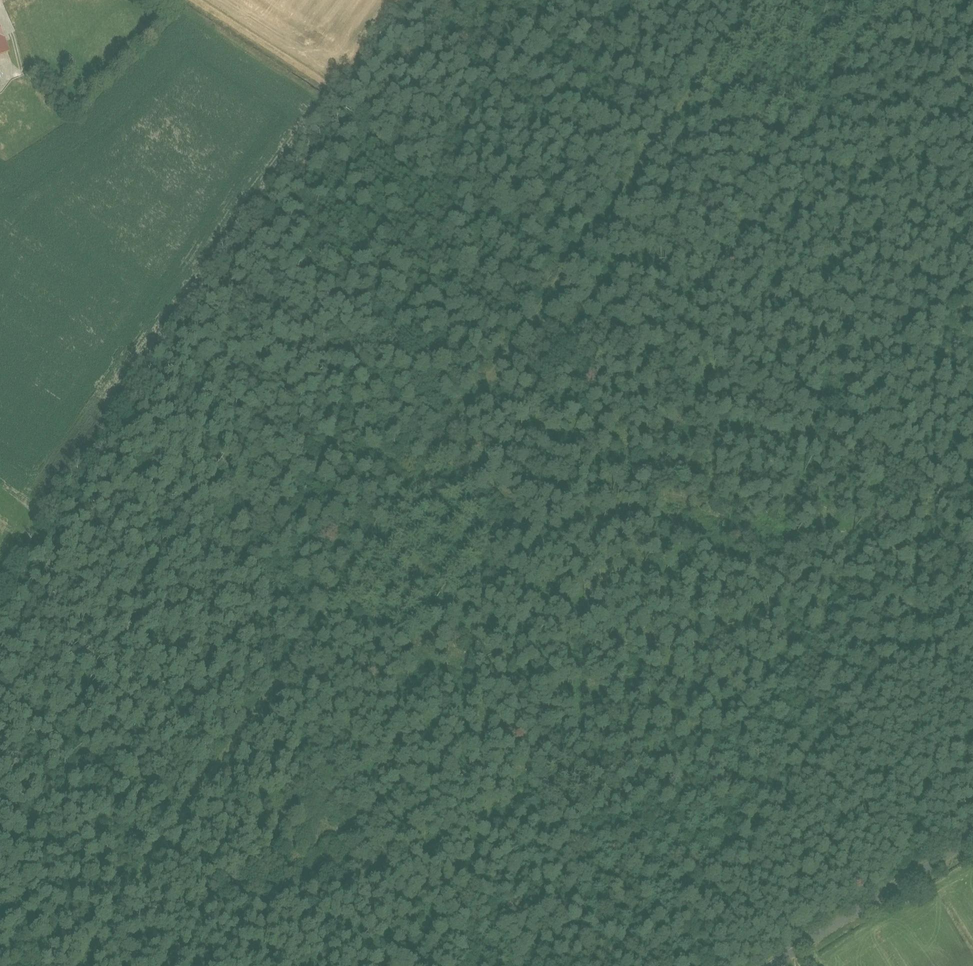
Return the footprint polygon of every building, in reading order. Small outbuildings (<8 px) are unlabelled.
[(9,51),(0,28),(0,55),(9,51)]
